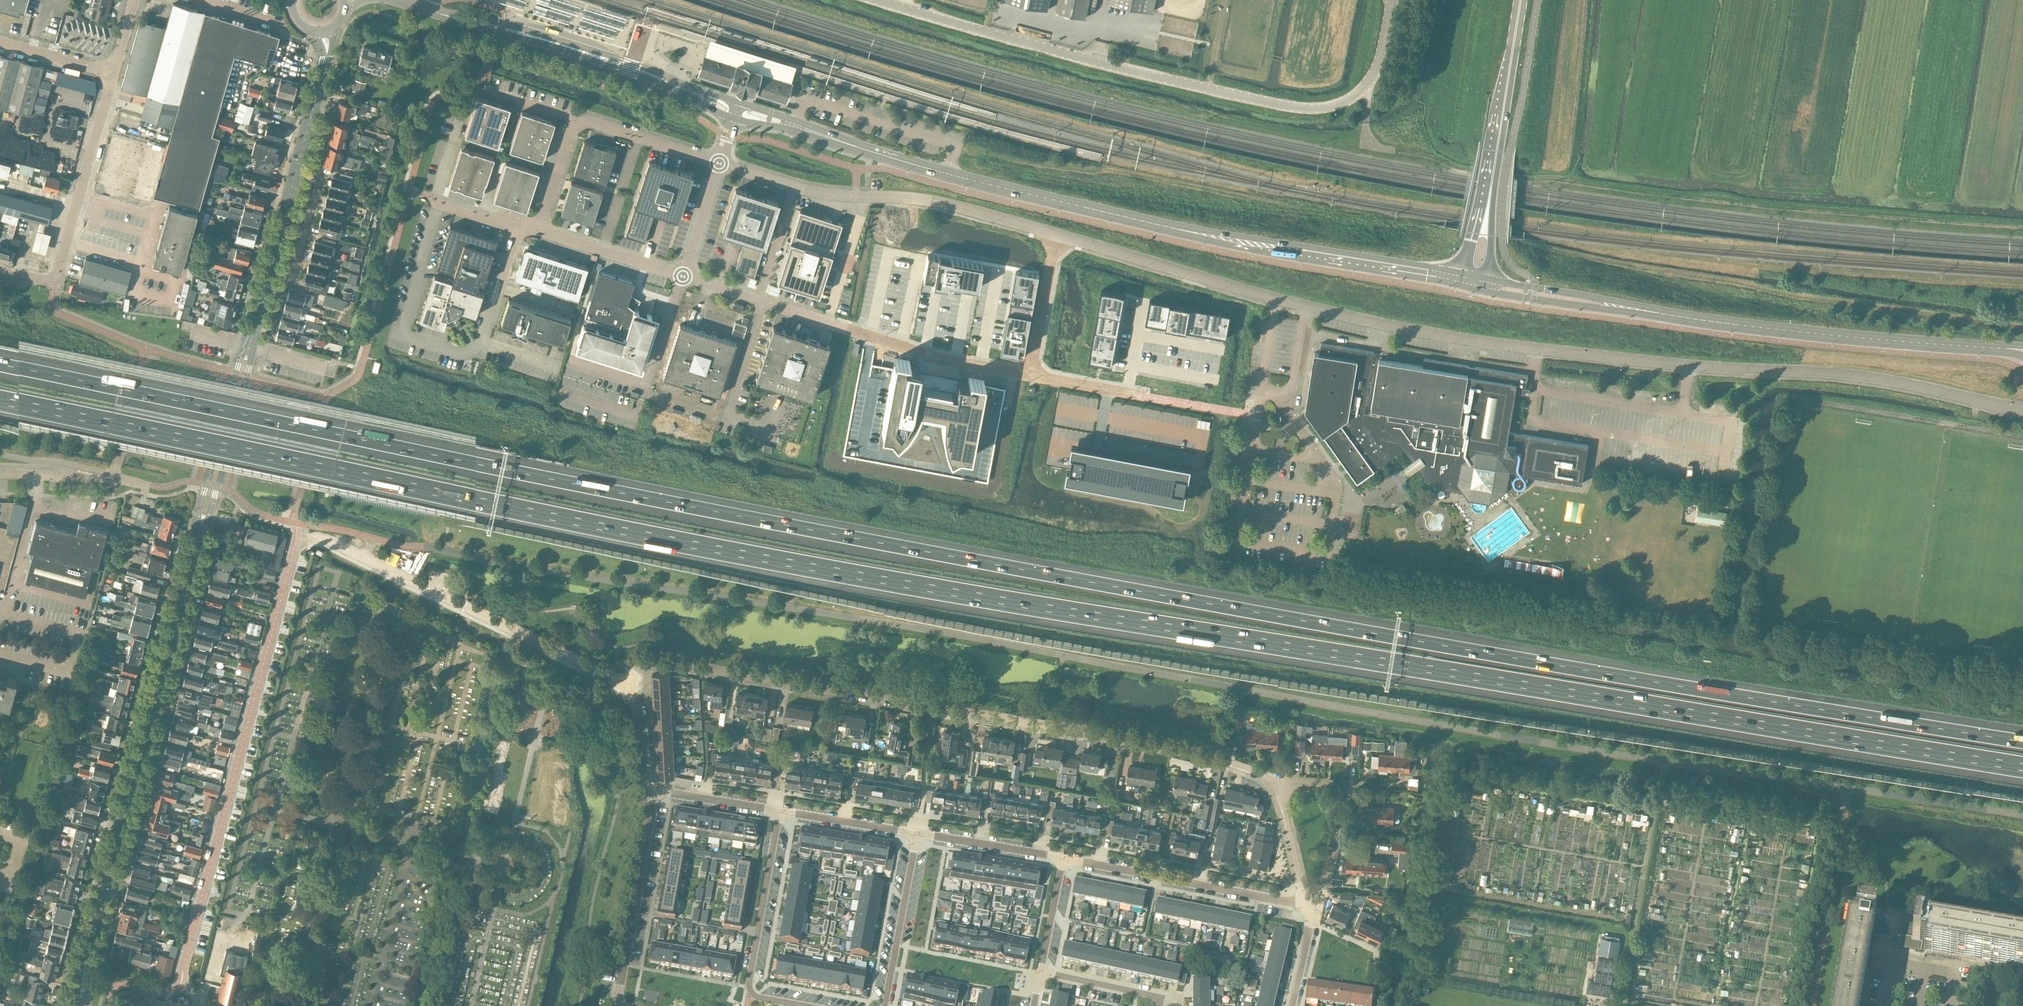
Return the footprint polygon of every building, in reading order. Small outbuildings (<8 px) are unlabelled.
[(0,4),(0,5),(0,7),(19,13),(20,10),(24,11),(24,12),(25,12),(28,0),(0,0),(0,4)] [(90,5),(94,6),(91,17),(105,21),(110,0),(92,0),(90,5)] [(1048,9),(1050,0),(1005,0),(1048,9)] [(1086,17),(1089,0),(1059,0),(1056,11),(1086,17)] [(1108,1),(1153,11),(1155,0),(1108,0),(1108,1)] [(148,94),(180,103),(206,12),(173,3),(166,28),(148,94)] [(152,200),(169,205),(157,246),(158,246),(157,251),(156,250),(153,263),(181,271),(198,213),(186,210),(188,205),(199,208),(200,207),(201,202),(220,136),(212,134),(223,97),(225,88),(235,54),(265,62),(270,45),(276,47),(276,46),(279,35),(206,12),(180,103),(173,126),(153,195),(152,200)] [(122,87),(147,94),(148,94),(166,28),(165,27),(140,20),(122,87)] [(359,61),(360,61),(359,63),(365,65),(364,68),(381,73),(382,68),(387,69),(391,54),(364,46),(359,61)] [(6,108),(20,60),(0,54),(0,106),(6,108)] [(736,65),(705,55),(699,73),(730,83),(730,85),(736,87),(736,88),(746,92),(746,90),(753,92),(753,90),(785,100),(790,82),(759,72),(759,70),(753,68),(752,65),(745,63),(744,65),(743,65),(737,63),(736,65)] [(44,66),(20,60),(6,108),(30,115),(44,66)] [(298,82),(275,76),(272,87),(278,89),(277,94),(293,99),(298,82)] [(262,90),(250,87),(248,95),(260,98),(262,90)] [(173,126),(180,103),(148,94),(147,94),(148,94),(141,117),(173,126)] [(292,101),(277,97),(276,100),(269,98),(267,106),(289,112),(292,101)] [(510,107),(477,97),(465,135),(498,146),(510,107)] [(355,100),(354,105),(340,101),(338,107),(337,106),(335,107),(334,111),(335,113),(336,113),(336,114),(349,118),(351,110),(365,114),(368,103),(355,100)] [(261,108),(258,118),(272,122),(274,111),(261,108)] [(555,122),(527,113),(522,111),(509,149),(543,160),(555,122)] [(66,124),(76,127),(79,115),(69,113),(66,124)] [(331,126),(329,132),(358,139),(360,140),(367,141),(368,136),(360,134),(357,133),(358,128),(349,126),(334,122),(333,126),(331,126)] [(265,135),(278,139),(282,140),(282,138),(284,138),(284,135),(283,133),(285,128),(268,124),(265,135)] [(329,132),(328,136),(329,137),(330,138),(329,141),(344,146),(356,149),(358,139),(329,132)] [(255,140),(252,153),(254,154),(253,155),(257,155),(275,160),(276,158),(277,158),(278,154),(277,153),(278,151),(275,151),(276,146),(257,141),(255,140)] [(597,144),(597,145),(595,144),(584,140),(574,172),(606,183),(616,150),(605,147),(601,146),(601,145),(600,144),(599,144),(599,143),(598,144),(597,144)] [(106,186),(105,187),(151,200),(152,200),(165,152),(145,146),(144,149),(118,142),(106,186)] [(325,149),(323,154),(360,164),(362,159),(354,157),(342,153),(343,149),(328,145),(327,149),(326,149),(325,149)] [(450,181),(449,185),(452,186),(456,187),(462,188),(462,189),(478,195),(482,196),(483,192),(494,157),(465,148),(461,146),(460,150),(450,181)] [(360,164),(323,154),(322,159),(323,160),(324,161),(322,164),(338,169),(339,164),(351,167),(359,169),(360,164)] [(275,160),(257,155),(253,167),(270,171),(271,167),(273,168),(274,166),(275,166),(276,162),(275,160)] [(0,161),(0,173),(7,175),(11,163),(9,163),(0,161)] [(506,161),(493,199),(506,203),(512,205),(522,209),(527,210),(529,203),(539,172),(506,161)] [(691,175),(649,161),(635,204),(636,204),(635,207),(634,207),(625,235),(645,242),(654,213),(653,213),(654,210),(678,217),(691,175)] [(34,167),(32,174),(33,174),(40,176),(41,168),(35,167),(34,167)] [(271,179),(243,171),(242,177),(254,181),(253,184),(269,189),(271,179)] [(330,186),(347,190),(348,189),(350,180),(351,181),(353,175),(341,172),(339,177),(333,175),(330,186)] [(60,178),(47,175),(43,187),(57,191),(60,178)] [(561,213),(572,217),(573,219),(576,218),(592,223),(603,191),(571,181),(561,213)] [(330,186),(327,196),(345,200),(347,193),(352,194),(353,191),(348,189),(347,190),(330,186)] [(764,245),(778,202),(735,189),(722,231),(746,239),(745,242),(744,242),(734,270),(754,277),(763,248),(762,248),(763,244),(764,245)] [(1,210),(0,215),(0,219),(17,223),(19,215),(48,223),(52,206),(0,192),(0,209),(1,210)] [(249,198),(229,192),(228,198),(262,208),(263,204),(265,204),(266,199),(265,199),(265,198),(250,194),(249,198)] [(327,196),(324,207),(342,212),(341,214),(345,215),(346,210),(349,201),(345,200),(327,196)] [(201,202),(200,207),(212,211),(213,205),(201,202)] [(229,209),(229,210),(260,218),(263,210),(245,205),(244,209),(230,205),(229,209)] [(324,207),(321,217),(339,222),(341,214),(342,212),(324,207)] [(832,219),(800,209),(790,240),(787,239),(784,249),(787,250),(777,281),(809,291),(809,290),(816,292),(815,293),(819,294),(829,263),(832,263),(834,255),(832,254),(842,223),(838,221),(838,223),(831,221),(832,219)] [(260,218),(229,210),(227,214),(241,218),(240,222),(258,227),(260,218)] [(321,217),(319,228),(325,230),(324,234),(336,238),(340,239),(343,229),(341,227),(342,223),(339,222),(321,217)] [(226,224),(225,229),(255,237),(257,229),(240,224),(239,228),(226,224)] [(451,225),(437,267),(454,272),(453,274),(452,279),(451,281),(476,289),(476,287),(478,282),(479,280),(484,282),(487,271),(488,271),(494,251),(494,249),(497,240),(488,237),(451,225)] [(255,237),(225,229),(224,234),(236,237),(235,241),(253,246),(255,237)] [(51,235),(38,231),(33,251),(46,254),(51,235)] [(11,262),(14,251),(16,251),(19,239),(13,237),(9,249),(0,246),(0,259),(11,262)] [(315,240),(312,251),(330,255),(333,245),(334,246),(336,240),(323,237),(322,242),(315,240)] [(227,258),(244,262),(247,264),(248,262),(249,261),(250,258),(249,257),(251,251),(231,246),(227,258)] [(524,250),(515,277),(532,283),(530,288),(540,291),(542,286),(578,297),(588,267),(528,248),(524,250)] [(330,255),(312,251),(310,261),(326,266),(326,268),(330,269),(331,264),(328,264),(330,255)] [(926,253),(921,277),(931,279),(931,283),(946,286),(947,282),(976,287),(981,263),(926,253)] [(216,254),(213,266),(241,274),(244,262),(227,258),(216,254)] [(85,257),(79,281),(125,294),(132,270),(131,269),(128,269),(122,267),(99,260),(85,257)] [(326,266),(310,261),(307,271),(328,277),(330,269),(326,268),(326,266)] [(634,282),(599,270),(585,316),(577,342),(580,343),(579,345),(579,346),(580,347),(583,349),(582,351),(628,366),(632,362),(633,364),(635,363),(636,364),(636,365),(637,366),(638,366),(639,366),(640,366),(640,365),(641,364),(641,363),(641,362),(640,361),(642,360),(643,356),(646,357),(656,324),(654,323),(654,321),(654,320),(654,319),(653,318),(651,317),(651,315),(634,309),(634,305),(632,301),(628,299),(634,282)] [(1004,331),(1000,350),(1024,355),(1033,304),(1035,294),(1039,274),(1015,270),(1011,290),(1009,300),(1006,319),(1005,319),(1003,330),(1004,331)] [(309,289),(310,289),(322,292),(321,292),(324,293),(326,293),(329,284),(327,281),(328,277),(307,271),(304,282),(311,284),(309,289)] [(221,283),(241,288),(244,277),(243,277),(229,273),(227,280),(222,278),(221,283)] [(420,320),(444,328),(448,316),(451,314),(453,320),(459,317),(456,311),(459,310),(471,313),(476,315),(484,291),(434,275),(431,286),(420,320)] [(103,291),(74,283),(71,292),(79,295),(79,297),(86,299),(86,298),(100,302),(103,291)] [(241,288),(221,283),(219,289),(225,290),(223,295),(238,299),(241,288)] [(208,294),(215,296),(218,296),(219,290),(210,287),(208,294)] [(289,288),(286,299),(303,304),(311,306),(314,294),(306,292),(289,288)] [(1125,294),(1102,290),(1089,360),(1105,363),(1112,365),(1125,294)] [(1232,313),(1151,298),(1147,322),(1228,337),(1232,313)] [(213,299),(210,309),(234,315),(234,312),(236,312),(237,308),(236,307),(236,305),(213,299)] [(283,304),(282,308),(283,309),(283,311),(300,315),(303,304),(286,299),(286,300),(285,303),(283,304)] [(531,306),(508,299),(501,322),(513,326),(511,331),(511,330),(510,331),(516,332),(520,333),(526,336),(526,335),(525,335),(527,330),(564,342),(571,319),(535,308),(531,306)] [(734,302),(734,303),(732,308),(741,311),(743,305),(734,302)] [(185,305),(182,317),(192,320),(193,315),(188,314),(190,306),(185,305)] [(209,313),(207,319),(214,320),(231,325),(234,315),(210,309),(210,310),(209,313)] [(282,315),(279,326),(296,331),(298,324),(305,326),(305,325),(306,319),(299,318),(299,319),(282,315)] [(736,342),(680,324),(663,377),(685,384),(686,381),(690,383),(690,384),(690,385),(691,385),(692,385),(693,385),(693,384),(694,384),(698,385),(697,388),(719,395),(736,342)] [(829,344),(777,327),(773,326),(756,379),(778,386),(779,383),(791,387),(790,390),(812,397),(829,344)] [(275,332),(274,336),(276,337),(275,339),(292,343),(293,339),(306,343),(306,342),(308,336),(294,333),(294,332),(278,328),(277,331),(275,332)] [(1307,409),(1300,414),(1306,422),(1313,417),(1324,433),(1323,434),(1341,459),(1344,463),(1347,468),(1350,471),(1358,482),(1404,448),(1404,449),(1413,461),(1410,463),(1407,466),(1409,469),(1412,472),(1418,468),(1432,486),(1463,491),(1469,500),(1472,500),(1487,502),(1490,503),(1507,491),(1508,482),(1509,474),(1510,471),(1582,483),(1585,465),(1588,445),(1521,433),(1509,431),(1514,397),(1515,391),(1529,393),(1530,389),(1526,388),(1528,375),(1528,374),(1524,374),(1424,358),(1423,366),(1379,358),(1371,407),(1381,409),(1380,415),(1364,412),(1373,358),(1374,351),(1321,342),(1319,352),(1315,351),(1306,403),(1307,404),(1307,409)] [(875,347),(864,345),(844,455),(988,482),(1004,388),(983,384),(984,381),(969,378),(968,381),(918,372),(919,367),(909,365),(910,361),(895,359),(893,368),(872,364),(875,347)] [(1068,467),(1066,479),(1185,501),(1187,490),(1185,489),(1188,476),(1190,476),(1192,465),(1073,443),(1071,454),(1073,454),(1070,468),(1068,467)] [(1403,503),(1395,509),(1399,514),(1407,508),(1403,503)] [(133,505),(130,516),(140,518),(150,520),(150,521),(175,528),(176,528),(177,528),(179,523),(178,522),(179,518),(176,517),(164,514),(163,518),(152,515),(152,513),(144,510),(145,508),(143,507),(133,505)] [(1697,507),(1695,520),(1724,525),(1726,511),(1697,507)] [(77,530),(37,519),(28,550),(33,551),(26,580),(85,595),(92,566),(97,568),(107,530),(79,522),(78,525),(77,530)] [(13,552),(20,525),(0,520),(0,549),(13,552)] [(148,525),(148,526),(155,527),(154,532),(158,533),(173,537),(175,528),(150,521),(148,525)] [(248,526),(244,541),(264,546),(260,562),(277,567),(285,536),(277,534),(278,533),(248,526)] [(148,544),(146,551),(151,552),(151,550),(168,555),(168,554),(169,553),(170,550),(170,548),(171,543),(153,539),(152,545),(148,544)] [(139,549),(138,554),(145,556),(144,560),(149,561),(147,568),(163,572),(164,567),(166,567),(167,563),(166,561),(166,560),(150,556),(151,552),(146,551),(139,549)] [(217,555),(215,565),(232,569),(233,564),(238,566),(240,561),(234,560),(217,555)] [(261,563),(258,575),(264,577),(263,578),(270,580),(274,580),(277,567),(261,563)] [(129,565),(127,573),(135,575),(150,579),(152,571),(137,567),(129,565)] [(230,574),(232,569),(215,565),(212,575),(234,581),(236,576),(230,574)] [(144,579),(136,578),(135,583),(142,584),(140,592),(157,596),(157,594),(158,593),(159,591),(158,589),(160,583),(144,579)] [(211,578),(208,590),(228,595),(229,589),(247,594),(249,589),(247,588),(211,578)] [(258,590),(257,597),(265,599),(269,600),(271,594),(267,593),(258,590)] [(242,607),(244,601),(207,592),(207,595),(205,595),(204,599),(205,601),(205,602),(221,606),(222,601),(242,607)] [(128,601),(128,602),(154,609),(156,600),(138,595),(139,594),(134,593),(129,596),(128,601)] [(116,598),(115,601),(116,603),(135,608),(134,612),(152,617),(154,609),(128,602),(128,601),(120,599),(117,598),(116,598)] [(234,617),(235,614),(204,605),(200,617),(218,622),(220,614),(225,615),(225,616),(233,618),(234,617)] [(113,613),(112,617),(149,627),(151,619),(133,614),(132,618),(113,613)] [(149,627),(112,617),(111,622),(130,627),(129,631),(147,636),(149,627)] [(200,620),(197,630),(220,637),(221,630),(226,631),(227,626),(223,625),(222,626),(200,620)] [(119,630),(117,638),(131,641),(128,651),(126,659),(140,662),(142,653),(144,652),(144,650),(143,648),(146,638),(132,634),(132,633),(119,630)] [(237,643),(196,633),(193,644),(210,648),(212,643),(235,649),(237,643)] [(189,649),(188,655),(190,656),(190,657),(204,661),(213,664),(215,658),(226,661),(227,655),(193,646),(192,649),(189,649)] [(104,647),(102,656),(114,659),(116,651),(104,647)] [(249,647),(246,655),(250,656),(254,657),(256,649),(252,648),(249,647)] [(118,660),(102,656),(101,660),(109,662),(109,663),(122,666),(121,671),(136,675),(139,665),(118,660)] [(189,659),(186,670),(201,675),(203,669),(215,672),(217,667),(216,667),(189,659)] [(245,660),(243,667),(247,669),(250,669),(252,662),(249,661),(245,660)] [(226,684),(186,673),(183,684),(216,693),(217,689),(225,691),(226,684)] [(653,684),(674,683),(673,678),(670,679),(670,673),(653,674),(653,684)] [(106,679),(104,685),(119,688),(132,692),(135,677),(125,674),(122,674),(122,676),(120,675),(118,681),(105,678),(105,679),(106,679)] [(0,679),(0,702),(10,705),(17,679),(8,677),(7,681),(0,679)] [(724,684),(711,682),(707,682),(705,696),(711,697),(710,705),(722,707),(724,698),(723,698),(722,698),(724,684)] [(654,694),(671,694),(670,688),(674,688),(674,683),(653,684),(654,694)] [(182,686),(179,698),(204,704),(205,699),(211,700),(213,695),(182,686)] [(98,697),(100,698),(100,697),(128,705),(131,694),(115,690),(114,695),(99,691),(98,697)] [(743,711),(750,713),(754,695),(739,692),(735,713),(743,714),(743,711)] [(654,694),(654,705),(675,704),(675,699),(671,699),(671,694),(654,694)] [(754,695),(750,713),(765,715),(768,697),(754,695)] [(100,698),(99,702),(105,704),(105,705),(107,705),(105,710),(110,711),(126,715),(128,705),(100,697),(100,698)] [(223,699),(222,704),(232,707),(231,710),(236,711),(239,712),(242,704),(238,703),(223,699)] [(178,700),(175,711),(191,715),(193,715),(194,709),(201,711),(202,707),(178,700)] [(788,703),(785,719),(811,723),(814,707),(788,703)] [(654,705),(655,715),(672,714),(672,708),(675,708),(675,704),(654,705)] [(1237,709),(1233,725),(1241,727),(1245,711),(1237,709)] [(125,717),(99,710),(97,717),(107,719),(106,725),(122,729),(125,717)] [(841,713),(839,724),(846,725),(846,729),(854,731),(854,736),(862,737),(866,716),(849,714),(849,715),(841,713)] [(206,722),(206,721),(197,719),(197,720),(175,714),(171,725),(189,730),(191,723),(197,725),(206,727),(207,722),(206,722)] [(655,715),(655,725),(676,724),(676,719),(672,719),(672,714),(655,715)] [(725,720),(723,733),(731,734),(733,721),(725,720)] [(891,728),(888,745),(890,745),(895,745),(894,753),(905,755),(904,764),(908,764),(912,765),(912,764),(914,750),(901,748),(901,747),(902,747),(904,738),(905,738),(907,723),(903,723),(902,722),(900,721),(899,722),(894,721),(893,728),(891,728)] [(1244,733),(1243,742),(1247,742),(1247,745),(1249,746),(1249,747),(1254,748),(1255,746),(1262,747),(1263,730),(1264,722),(1248,721),(1248,729),(1248,733),(1244,733)] [(723,725),(706,722),(706,730),(722,733),(723,725)] [(865,741),(872,742),(875,723),(868,722),(865,741)] [(121,731),(88,723),(87,728),(103,732),(101,740),(118,744),(121,731)] [(655,725),(656,735),(673,734),(673,729),(676,729),(676,724),(655,725)] [(1306,736),(1307,725),(1297,724),(1297,736),(1306,736)] [(765,726),(763,739),(771,740),(773,728),(765,726)] [(774,726),(771,741),(778,742),(780,727),(774,726)] [(202,740),(203,736),(171,727),(168,738),(186,743),(188,736),(193,738),(202,740)] [(945,729),(941,752),(957,754),(960,754),(959,764),(966,765),(968,749),(958,747),(960,731),(953,730),(954,728),(947,727),(946,729),(945,729)] [(233,731),(221,728),(218,739),(231,742),(233,731)] [(1263,730),(1262,747),(1278,748),(1279,732),(1263,730)] [(1308,744),(1308,753),(1311,753),(1311,757),(1314,757),(1314,760),(1319,760),(1319,757),(1327,758),(1328,734),(1313,733),(1312,740),(1312,744),(1308,744)] [(656,735),(657,746),(677,744),(677,740),(673,740),(673,734),(656,735)] [(973,749),(969,774),(973,774),(977,775),(979,761),(988,763),(989,756),(990,756),(996,757),(999,737),(985,735),(983,751),(973,749)] [(1328,735),(1327,758),(1342,759),(1343,744),(1346,744),(1347,736),(1328,735)] [(999,737),(996,757),(1005,759),(1004,762),(1011,763),(1011,760),(1015,740),(999,737)] [(1296,754),(1304,754),(1305,740),(1297,739),(1296,754)] [(1395,753),(1394,770),(1400,770),(1400,773),(1407,774),(1408,771),(1409,771),(1409,769),(1415,769),(1416,755),(1406,754),(1407,740),(1396,739),(1395,744),(1395,751),(1395,753)] [(92,740),(90,746),(110,751),(111,745),(92,740)] [(1372,740),(1371,749),(1384,750),(1385,741),(1372,740)] [(229,746),(217,742),(214,752),(226,755),(229,746)] [(167,743),(164,753),(199,763),(206,765),(209,766),(210,762),(203,760),(183,754),(185,747),(167,743)] [(657,746),(657,756),(674,755),(674,749),(677,749),(677,744),(657,746)] [(86,749),(86,750),(99,753),(97,759),(112,764),(112,763),(114,763),(115,758),(114,757),(115,753),(110,751),(90,746),(87,745),(86,749)] [(1036,749),(1035,760),(1042,761),(1042,760),(1060,763),(1063,747),(1045,745),(1044,750),(1036,749)] [(723,773),(729,774),(732,755),(719,753),(720,752),(712,751),(710,763),(717,764),(716,771),(723,773)] [(1027,768),(1030,753),(1023,751),(1021,767),(1027,768)] [(1083,751),(1080,767),(1081,767),(1081,769),(1089,770),(1089,768),(1099,770),(1100,765),(1107,766),(1108,756),(1100,754),(1100,753),(1083,751)] [(1378,769),(1394,770),(1395,753),(1379,752),(1378,769)] [(164,753),(161,764),(179,769),(180,764),(180,763),(182,763),(182,766),(199,770),(201,764),(199,763),(164,753)] [(657,756),(658,766),(678,765),(678,760),(674,760),(674,755),(657,756)] [(736,775),(743,776),(746,758),(732,755),(729,774),(736,775)] [(1063,772),(1069,773),(1071,758),(1065,757),(1063,772)] [(756,779),(760,760),(746,758),(743,776),(744,776),(744,777),(745,778),(747,778),(748,778),(749,777),(750,777),(750,778),(756,779)] [(1078,759),(1071,758),(1069,773),(1075,774),(1078,759)] [(773,762),(760,760),(756,779),(763,780),(763,779),(770,780),(772,772),(778,774),(780,762),(773,761),(773,762)] [(110,768),(92,763),(91,769),(80,767),(78,773),(89,776),(107,781),(110,768)] [(800,786),(803,767),(790,765),(790,764),(783,763),(781,774),(787,775),(786,783),(793,784),(793,785),(800,786)] [(1021,764),(1013,763),(1011,780),(1018,781),(1021,764)] [(679,769),(678,765),(658,766),(658,777),(675,776),(675,770),(679,769)] [(1127,780),(1126,784),(1140,786),(1141,783),(1154,785),(1157,770),(1129,765),(1127,780)] [(816,769),(813,787),(815,787),(815,789),(816,790),(818,790),(819,789),(820,788),(820,789),(827,790),(830,767),(824,766),(823,770),(816,769)] [(803,767),(800,786),(807,787),(807,786),(813,787),(816,769),(803,767)] [(830,767),(827,790),(834,791),(834,790),(841,792),(842,784),(849,785),(850,773),(843,772),(843,773),(836,772),(837,768),(830,767)] [(157,772),(155,778),(157,779),(156,780),(182,787),(192,790),(193,791),(194,790),(195,785),(173,779),(175,773),(160,769),(159,773),(157,772)] [(928,787),(926,799),(932,800),(931,805),(943,807),(946,790),(949,772),(941,771),(939,782),(935,789),(928,787)] [(853,774),(851,785),(858,786),(856,794),(870,796),(873,778),(860,776),(860,775),(853,774)] [(1177,775),(1173,791),(1180,793),(1179,798),(1187,800),(1188,799),(1191,799),(1192,795),(1205,798),(1207,784),(1195,782),(1196,779),(1177,775)] [(873,778),(870,796),(884,799),(887,780),(873,778)] [(106,783),(89,779),(87,786),(89,787),(87,791),(90,791),(88,795),(102,799),(106,783)] [(205,784),(203,793),(216,797),(219,788),(220,788),(221,784),(206,780),(205,784)] [(887,780),(884,799),(897,801),(900,782),(887,780)] [(900,782),(897,801),(911,803),(912,795),(919,796),(921,785),(914,784),(914,785),(907,783),(900,782)] [(992,811),(1004,813),(1007,796),(1008,790),(1009,783),(1004,782),(1003,790),(1002,795),(995,794),(995,792),(990,791),(988,803),(993,804),(992,811)] [(153,794),(175,800),(178,789),(156,783),(153,794)] [(1030,800),(1028,817),(1040,819),(1041,814),(1045,814),(1048,797),(1050,788),(1042,787),(1040,797),(1039,797),(1038,801),(1030,800)] [(1116,787),(1114,799),(1121,800),(1123,788),(1116,787)] [(1244,793),(1245,791),(1227,788),(1224,805),(1261,812),(1263,804),(1258,803),(1259,796),(1244,793)] [(943,807),(955,809),(958,792),(946,790),(943,807)] [(967,811),(970,794),(958,792),(955,809),(967,811)] [(153,794),(150,806),(168,811),(169,809),(166,808),(167,803),(184,807),(185,808),(186,803),(175,801),(175,800),(153,794)] [(970,794),(967,811),(979,813),(980,808),(985,809),(987,797),(983,797),(983,796),(970,794)] [(61,795),(59,803),(60,803),(69,805),(71,798),(62,795),(61,795)] [(101,802),(79,796),(77,802),(74,801),(73,806),(98,813),(101,802)] [(208,796),(205,808),(210,809),(213,810),(216,798),(213,797),(208,796)] [(1004,813),(1016,815),(1019,798),(1007,796),(1004,813)] [(1216,797),(1212,813),(1219,814),(1222,798),(1216,797)] [(1028,817),(1030,800),(1019,798),(1016,815),(1028,817)] [(1064,823),(1067,807),(1055,805),(1056,800),(1051,799),(1048,815),(1053,816),(1052,821),(1064,823)] [(1067,807),(1064,823),(1076,826),(1079,810),(1072,808),(1073,803),(1068,802),(1067,807)] [(1202,808),(1201,815),(1203,815),(1203,816),(1211,817),(1213,804),(1206,802),(1204,808),(1202,808)] [(1362,820),(1378,822),(1379,806),(1363,805),(1362,820)] [(147,817),(170,823),(180,826),(181,821),(164,816),(165,811),(168,812),(168,811),(150,806),(147,817)] [(1079,810),(1076,826),(1087,828),(1091,806),(1087,806),(1086,811),(1079,810)] [(1091,806),(1087,828),(1099,830),(1100,825),(1105,826),(1108,813),(1103,812),(1102,814),(1096,813),(1097,807),(1096,807),(1091,806)] [(1395,807),(1379,806),(1378,822),(1393,823),(1395,807)] [(98,815),(75,809),(72,820),(95,826),(98,815)] [(673,815),(671,823),(673,823),(672,833),(684,835),(688,812),(675,810),(674,815),(673,815)] [(697,832),(700,815),(688,812),(684,835),(696,837),(697,832)] [(1212,813),(1209,829),(1216,830),(1219,814),(1212,813)] [(708,839),(712,816),(700,815),(697,832),(708,834),(708,839)] [(720,841),(724,818),(712,816),(708,839),(720,841)] [(147,817),(143,829),(166,835),(170,823),(147,817)] [(55,821),(53,828),(60,830),(62,820),(56,818),(56,819),(55,821)] [(724,818),(720,841),(732,843),(735,820),(724,818)] [(1111,836),(1123,839),(1126,823),(1115,821),(1115,819),(1110,818),(1107,830),(1112,831),(1111,836)] [(735,820),(732,843),(744,845),(747,822),(735,820)] [(747,822),(744,845),(754,846),(756,847),(760,824),(747,822)] [(1252,827),(1258,828),(1259,823),(1251,822),(1249,830),(1252,831),(1252,827)] [(1123,839),(1135,841),(1137,825),(1126,823),(1123,839)] [(1237,827),(1220,824),(1213,857),(1230,860),(1237,827)] [(1146,843),(1149,828),(1137,825),(1135,841),(1146,843)] [(74,837),(91,841),(93,830),(77,826),(74,837)] [(1149,828),(1146,843),(1158,846),(1159,841),(1165,842),(1167,830),(1161,828),(1161,830),(1149,828)] [(1172,831),(1170,841),(1174,842),(1172,849),(1185,851),(1188,836),(1189,831),(1186,830),(1183,829),(1182,835),(1175,833),(1176,832),(1172,831)] [(51,834),(49,843),(59,845),(60,839),(56,838),(58,831),(53,830),(51,834)] [(799,850),(798,855),(810,857),(813,833),(802,831),(801,838),(800,838),(799,844),(800,845),(799,850)] [(199,832),(196,842),(204,844),(207,834),(199,832)] [(1268,852),(1271,835),(1256,832),(1250,864),(1267,868),(1270,853),(1268,852)] [(142,833),(140,841),(161,847),(162,843),(168,845),(169,840),(163,839),(142,833)] [(814,833),(810,857),(811,852),(821,854),(824,835),(814,833)] [(1199,838),(1188,836),(1185,851),(1197,854),(1199,848),(1203,849),(1206,834),(1200,833),(1199,838)] [(824,835),(821,854),(831,855),(830,860),(831,860),(835,836),(824,835)] [(845,838),(835,836),(831,860),(842,862),(845,838)] [(88,851),(91,841),(74,837),(71,846),(88,851)] [(845,838),(842,862),(843,857),(853,859),(856,840),(845,838)] [(856,840),(853,859),(863,860),(863,863),(867,842),(856,840)] [(160,851),(161,847),(140,841),(138,849),(174,860),(175,855),(166,852),(165,853),(160,851)] [(867,842),(863,863),(873,864),(873,867),(874,867),(877,843),(867,842)] [(186,843),(184,853),(199,857),(202,847),(186,843)] [(889,845),(877,843),(874,867),(884,869),(886,860),(887,854),(889,845)] [(1363,849),(1361,873),(1385,875),(1386,859),(1368,858),(1368,856),(1370,856),(1371,846),(1364,845),(1363,849)] [(1343,859),(1342,867),(1346,868),(1346,872),(1349,872),(1348,875),(1354,875),(1354,872),(1361,873),(1363,849),(1348,848),(1347,856),(1347,860),(1343,859)] [(174,860),(138,849),(135,858),(156,864),(157,859),(163,861),(163,862),(172,865),(174,860)] [(53,852),(52,857),(54,857),(84,865),(87,855),(72,850),(70,855),(54,851),(53,852)] [(668,855),(664,875),(682,879),(682,874),(684,863),(685,858),(668,855)] [(950,875),(949,879),(961,881),(964,858),(953,856),(952,863),(951,863),(950,869),(951,869),(950,875)] [(82,875),(84,865),(54,857),(52,863),(67,866),(66,871),(82,875)] [(964,858),(961,881),(971,883),(975,859),(964,858)] [(975,859),(971,883),(982,885),(986,861),(975,859)] [(986,861),(982,885),(992,886),(996,863),(986,861)] [(156,878),(158,873),(150,871),(151,866),(134,862),(132,872),(156,878)] [(996,863),(992,886),(1003,888),(1007,865),(996,863)] [(1007,865),(1003,888),(1014,890),(1018,866),(1007,865)] [(732,882),(731,887),(748,890),(752,869),(734,866),(733,872),(732,882)] [(1018,866),(1014,890),(1024,892),(1028,868),(1018,866)] [(1028,868),(1024,892),(1035,893),(1034,901),(1041,902),(1043,889),(1036,888),(1037,883),(1038,884),(1040,877),(1038,877),(1039,870),(1028,868)] [(792,870),(790,880),(809,884),(811,873),(792,870)] [(132,872),(129,882),(146,886),(153,888),(154,886),(165,889),(168,882),(156,878),(132,872)] [(49,881),(78,889),(81,879),(65,875),(64,880),(51,877),(49,881)] [(682,879),(664,875),(660,896),(678,899),(682,879)] [(790,880),(789,890),(807,894),(809,884),(790,880)] [(75,899),(78,889),(49,881),(48,881),(46,887),(55,889),(55,888),(61,890),(60,895),(75,899)] [(1085,899),(1088,883),(1076,881),(1073,896),(1085,899)] [(863,882),(861,893),(880,896),(882,886),(863,882)] [(1097,901),(1100,886),(1088,883),(1085,899),(1097,901)] [(147,901),(150,890),(128,884),(125,895),(147,901)] [(1108,903),(1111,888),(1100,886),(1097,901),(1108,903)] [(748,890),(731,887),(727,907),(745,910),(748,890)] [(1120,906),(1123,890),(1111,888),(1108,903),(1120,906)] [(789,890),(787,900),(806,904),(807,894),(789,890)] [(1131,908),(1134,893),(1123,890),(1120,906),(1131,908)] [(59,897),(40,892),(40,893),(36,892),(35,896),(55,902),(51,920),(69,924),(74,905),(58,901),(59,897)] [(1353,893),(1341,892),(1340,900),(1352,901),(1353,893)] [(861,893),(859,903),(878,906),(880,896),(861,893)] [(1134,893),(1131,908),(1143,910),(1146,895),(1134,893)] [(660,896),(657,916),(674,919),(675,914),(677,903),(678,899),(660,896)] [(787,900),(785,910),(804,914),(806,904),(787,900)] [(1167,919),(1171,903),(1159,901),(1155,916),(1167,919)] [(120,905),(119,908),(121,911),(120,913),(121,913),(120,915),(135,919),(133,925),(141,927),(142,925),(159,930),(161,925),(144,921),(147,909),(123,902),(123,904),(120,905)] [(859,903),(857,913),(876,916),(878,906),(859,903)] [(1171,903),(1167,919),(1179,921),(1182,906),(1171,903)] [(1349,911),(1333,904),(1327,917),(1333,920),(1332,921),(1334,922),(1335,921),(1342,925),(1349,911)] [(1182,906),(1179,921),(1191,923),(1194,908),(1182,906)] [(724,923),(724,928),(741,931),(745,910),(727,907),(726,912),(724,923)] [(1194,908),(1191,923),(1202,926),(1205,910),(1194,908)] [(1361,909),(1354,925),(1357,927),(1356,931),(1366,935),(1374,919),(1375,916),(1361,909)] [(785,910),(783,920),(802,924),(804,914),(785,910)] [(1205,910),(1202,926),(1214,928),(1217,913),(1205,910)] [(857,913),(855,923),(874,926),(876,916),(857,913)] [(1217,913),(1214,928),(1225,930),(1228,915),(1217,913)] [(158,935),(159,930),(142,925),(141,927),(133,925),(135,919),(120,915),(117,927),(147,934),(147,933),(158,935)] [(1228,915),(1225,930),(1237,932),(1240,917),(1228,915)] [(29,916),(26,925),(35,927),(37,918),(29,916)] [(1252,920),(1240,917),(1237,932),(1249,935),(1252,920)] [(1374,919),(1366,935),(1377,941),(1385,924),(1374,919)] [(783,920),(781,930),(800,934),(802,924),(783,920)] [(46,927),(45,931),(66,936),(69,926),(55,923),(53,929),(46,927)] [(855,923),(854,933),(872,936),(874,926),(855,923)] [(935,939),(933,946),(944,948),(949,925),(938,923),(937,928),(936,933),(935,933),(934,939),(935,939)] [(1900,937),(1903,938),(1901,947),(1922,951),(1924,951),(1924,952),(2022,969),(2022,942),(1929,926),(1916,924),(1916,923),(1915,923),(1915,924),(1913,925),(1908,927),(1906,928),(1904,930),(1903,932),(1902,934),(1901,937),(1900,937)] [(949,925),(944,948),(954,950),(959,927),(949,925)] [(1282,932),(1276,930),(1273,942),(1289,946),(1293,928),(1283,926),(1282,932)] [(959,927),(954,950),(964,952),(969,929),(959,927)] [(969,929),(964,952),(974,954),(979,931),(969,929)] [(116,930),(113,941),(124,944),(127,945),(128,945),(131,946),(132,946),(142,949),(154,952),(157,953),(158,946),(151,944),(142,941),(143,937),(116,930)] [(781,930),(780,941),(798,944),(800,934),(781,930)] [(45,931),(44,935),(51,936),(49,942),(64,946),(66,936),(45,931)] [(979,931),(974,954),(984,956),(989,933),(988,933),(987,937),(978,936),(979,931)] [(854,933),(852,943),(871,946),(872,936),(854,933)] [(989,933),(984,956),(994,958),(999,935),(989,933)] [(999,935),(994,958),(1004,960),(1009,937),(999,935)] [(1009,937),(1004,960),(1014,962),(1019,939),(1009,937)] [(1601,937),(1599,953),(1617,956),(1620,940),(1601,937)] [(39,944),(37,949),(47,952),(61,955),(64,946),(49,942),(40,939),(39,944)] [(1019,939),(1014,962),(1024,964),(1028,946),(1029,941),(1019,939)] [(126,952),(128,945),(124,944),(113,941),(110,954),(120,957),(122,951),(126,952)] [(1289,946),(1273,942),(1271,954),(1286,957),(1289,946)] [(652,943),(649,963),(659,965),(663,945),(652,943)] [(663,945),(659,965),(670,967),(673,950),(674,945),(663,943),(663,945)] [(852,943),(850,954),(869,957),(871,946),(852,943)] [(1062,960),(1074,962),(1078,947),(1066,944),(1062,960)] [(683,951),(680,969),(691,971),(694,951),(695,947),(685,945),(683,951)] [(128,959),(138,962),(142,949),(132,946),(128,959)] [(1089,950),(1078,947),(1074,962),(1086,965),(1089,950)] [(153,955),(154,952),(142,949),(138,962),(148,965),(151,955),(153,955)] [(218,995),(217,997),(218,997),(219,995),(224,997),(224,998),(230,999),(230,998),(236,999),(235,1002),(236,1002),(236,1000),(247,958),(248,955),(226,950),(225,953),(224,958),(226,959),(227,959),(225,968),(221,967),(220,973),(223,974),(218,995)] [(673,950),(670,967),(680,969),(683,951),(673,950)] [(1097,967),(1101,952),(1089,950),(1086,965),(1097,967)] [(694,951),(691,971),(701,973),(705,953),(694,951)] [(705,953),(701,973),(712,975),(716,953),(715,952),(714,957),(705,955),(705,953)] [(1109,970),(1112,955),(1101,952),(1097,967),(1109,970)] [(169,976),(169,974),(173,961),(173,959),(174,957),(171,957),(161,954),(159,953),(154,972),(157,973),(168,976),(169,976)] [(716,953),(712,975),(722,977),(726,954),(716,953)] [(37,956),(30,954),(28,962),(57,969),(60,959),(45,955),(43,960),(37,959),(37,956)] [(726,954),(722,977),(733,978),(737,956),(726,954)] [(1283,969),(1286,957),(1271,954),(1268,965),(1283,969)] [(1120,972),(1124,957),(1112,955),(1109,970),(1120,972)] [(1132,975),(1135,960),(1124,957),(1120,972),(1132,975)] [(1588,980),(1586,991),(1609,995),(1616,960),(1598,957),(1594,981),(1588,980)] [(779,959),(775,978),(786,980),(790,961),(779,959)] [(1144,977),(1147,962),(1135,960),(1132,975),(1144,977)] [(790,961),(786,980),(797,982),(800,963),(790,961)] [(1155,980),(1158,965),(1147,962),(1144,977),(1155,980)] [(800,963),(797,982),(808,984),(811,965),(800,963)] [(35,964),(34,969),(40,970),(39,975),(55,979),(57,969),(35,964)] [(811,965),(808,984),(818,986),(822,967),(811,965)] [(1155,980),(1167,982),(1170,967),(1158,965),(1155,980)] [(1280,980),(1283,969),(1268,965),(1265,977),(1280,980)] [(822,967),(818,986),(829,988),(832,969),(822,967)] [(1170,967),(1167,982),(1184,986),(1186,976),(1181,975),(1182,970),(1170,967)] [(832,969),(829,988),(840,990),(843,971),(832,969)] [(843,971),(840,990),(850,992),(853,973),(843,971)] [(853,973),(850,992),(861,994),(865,975),(853,973)] [(30,975),(27,987),(41,991),(44,981),(38,980),(38,977),(35,976),(30,975)] [(1278,992),(1280,980),(1265,977),(1262,988),(1278,992)] [(905,988),(903,1001),(913,1003),(918,980),(907,978),(905,988)] [(918,980),(913,1003),(923,1005),(928,982),(918,980)] [(1194,980),(1194,993),(1210,993),(1211,980),(1194,980)] [(923,1005),(927,1005),(933,1005),(938,984),(928,982),(923,1005)] [(1306,1001),(1312,1002),(1311,1005),(1316,1005),(1318,1005),(1318,1003),(1323,1004),(1325,986),(1309,983),(1309,984),(1306,1001)] [(933,1005),(944,1005),(948,986),(938,984),(933,1005)] [(27,987),(24,986),(22,996),(39,1000),(41,991),(27,987)] [(944,1005),(955,1005),(958,988),(948,986),(944,1005)] [(1323,1004),(1327,1004),(1327,1005),(1334,1005),(1338,1005),(1339,1005),(1341,988),(1325,986),(1323,1004)] [(1275,1003),(1278,992),(1262,988),(1260,1000),(1275,1003)] [(1339,1005),(1355,1005),(1358,990),(1341,988),(1339,1005)] [(1355,1005),(1372,1005),(1374,993),(1373,993),(1358,990),(1355,1005)] [(121,996),(118,1005),(124,1005),(149,1005),(147,1003),(144,1002),(144,1001),(139,999),(141,994),(132,992),(131,997),(127,996),(126,997),(121,996)] [(1210,993),(1194,993),(1194,1004),(1210,1005),(1210,993)] [(976,1005),(980,1005),(1000,1005),(1002,999),(995,997),(995,996),(989,995),(988,996),(978,994),(976,1005)] [(1069,998),(1053,995),(1051,1005),(1067,1005),(1069,998)]
